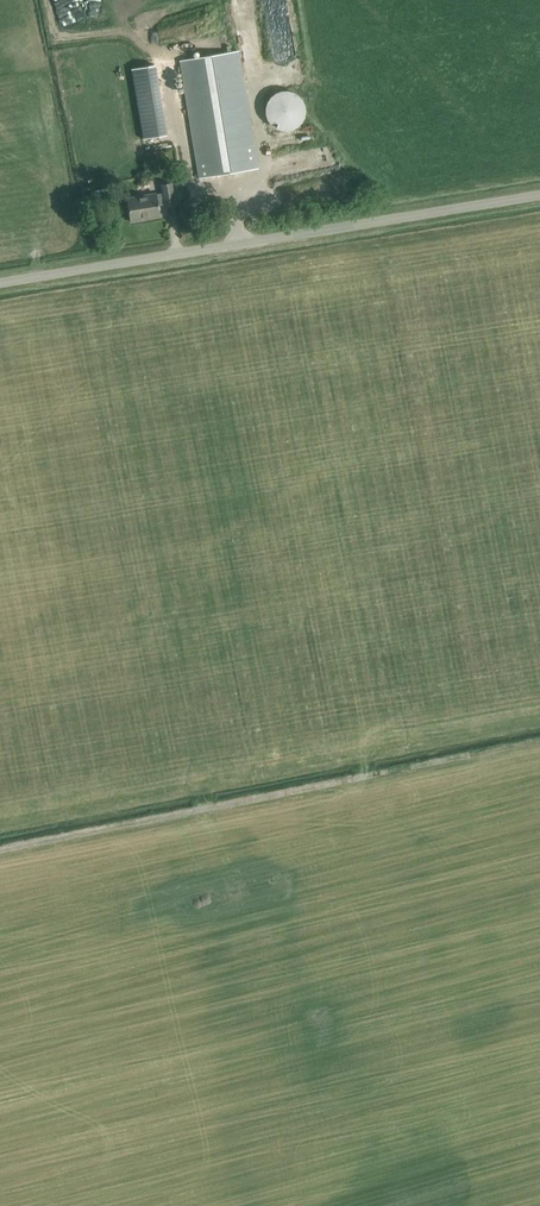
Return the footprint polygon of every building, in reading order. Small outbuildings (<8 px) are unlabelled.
[(180,60),(198,166),(200,178),(258,168),(238,50),(180,60)] [(132,69),(143,139),(167,135),(155,65),(132,69)] [(288,91),(280,91),(275,93),(271,97),(267,102),(266,108),(265,113),(267,120),(270,124),(275,128),(281,130),(286,131),(292,130),(298,127),(303,122),(304,117),(306,112),(305,105),(303,99),(298,95),(293,92),(288,91)] [(175,204),(173,192),(172,182),(162,184),(163,192),(127,198),(130,221),(160,216),(158,204),(164,203),(165,205),(175,204)]
